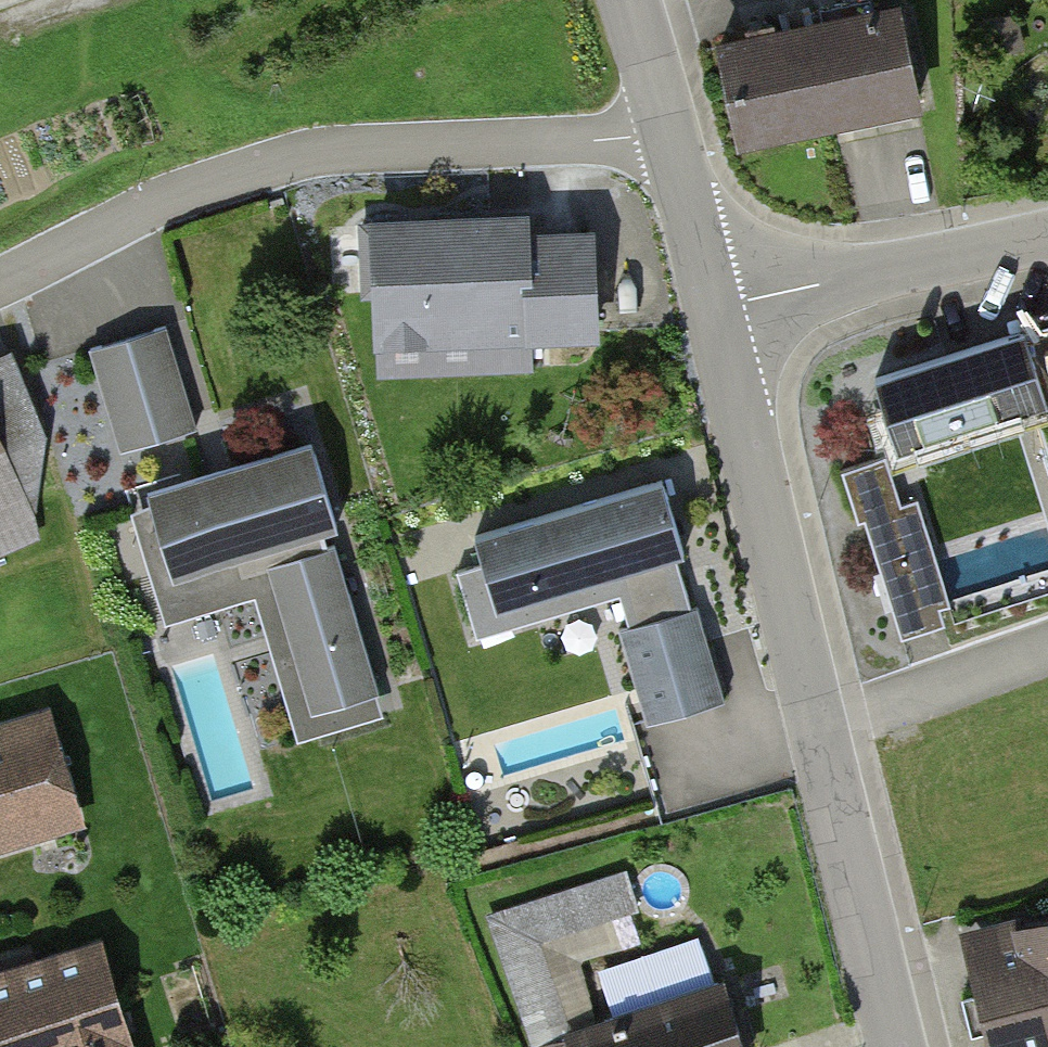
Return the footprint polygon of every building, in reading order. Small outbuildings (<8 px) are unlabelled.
[(811,26),(832,130),(923,112),(902,8),(811,26)] [(720,45),(742,149),(832,130),(811,26),(720,45)] [(520,224),(349,226),(350,352),(591,349),(590,245),(521,246),(520,224)] [(115,446),(212,416),(183,321),(85,350),(115,446)] [(876,378),(903,470),(1026,430),(1047,507),(1047,323),(876,378)] [(0,427),(0,553),(42,537),(0,427)] [(281,753),(390,722),(311,449),(124,504),(161,631),(239,608),(281,753)] [(885,455),(841,469),(897,636),(945,620),(922,550),(933,546),(917,497),(902,503),(885,455)] [(656,493),(445,554),(467,630),(678,569),(656,493)] [(646,718),(719,695),(690,603),(617,626),(646,718)] [(78,836),(43,712),(0,723),(0,858),(78,836)] [(725,981),(715,985),(701,942),(598,977),(612,1018),(569,1033),(537,938),(637,905),(627,875),(494,919),(537,1046),(746,1046),(725,981)] [(999,1046),(1047,1046),(1047,934),(975,952),(999,1046)] [(0,976),(0,1046),(127,1046),(97,946),(0,976)]
